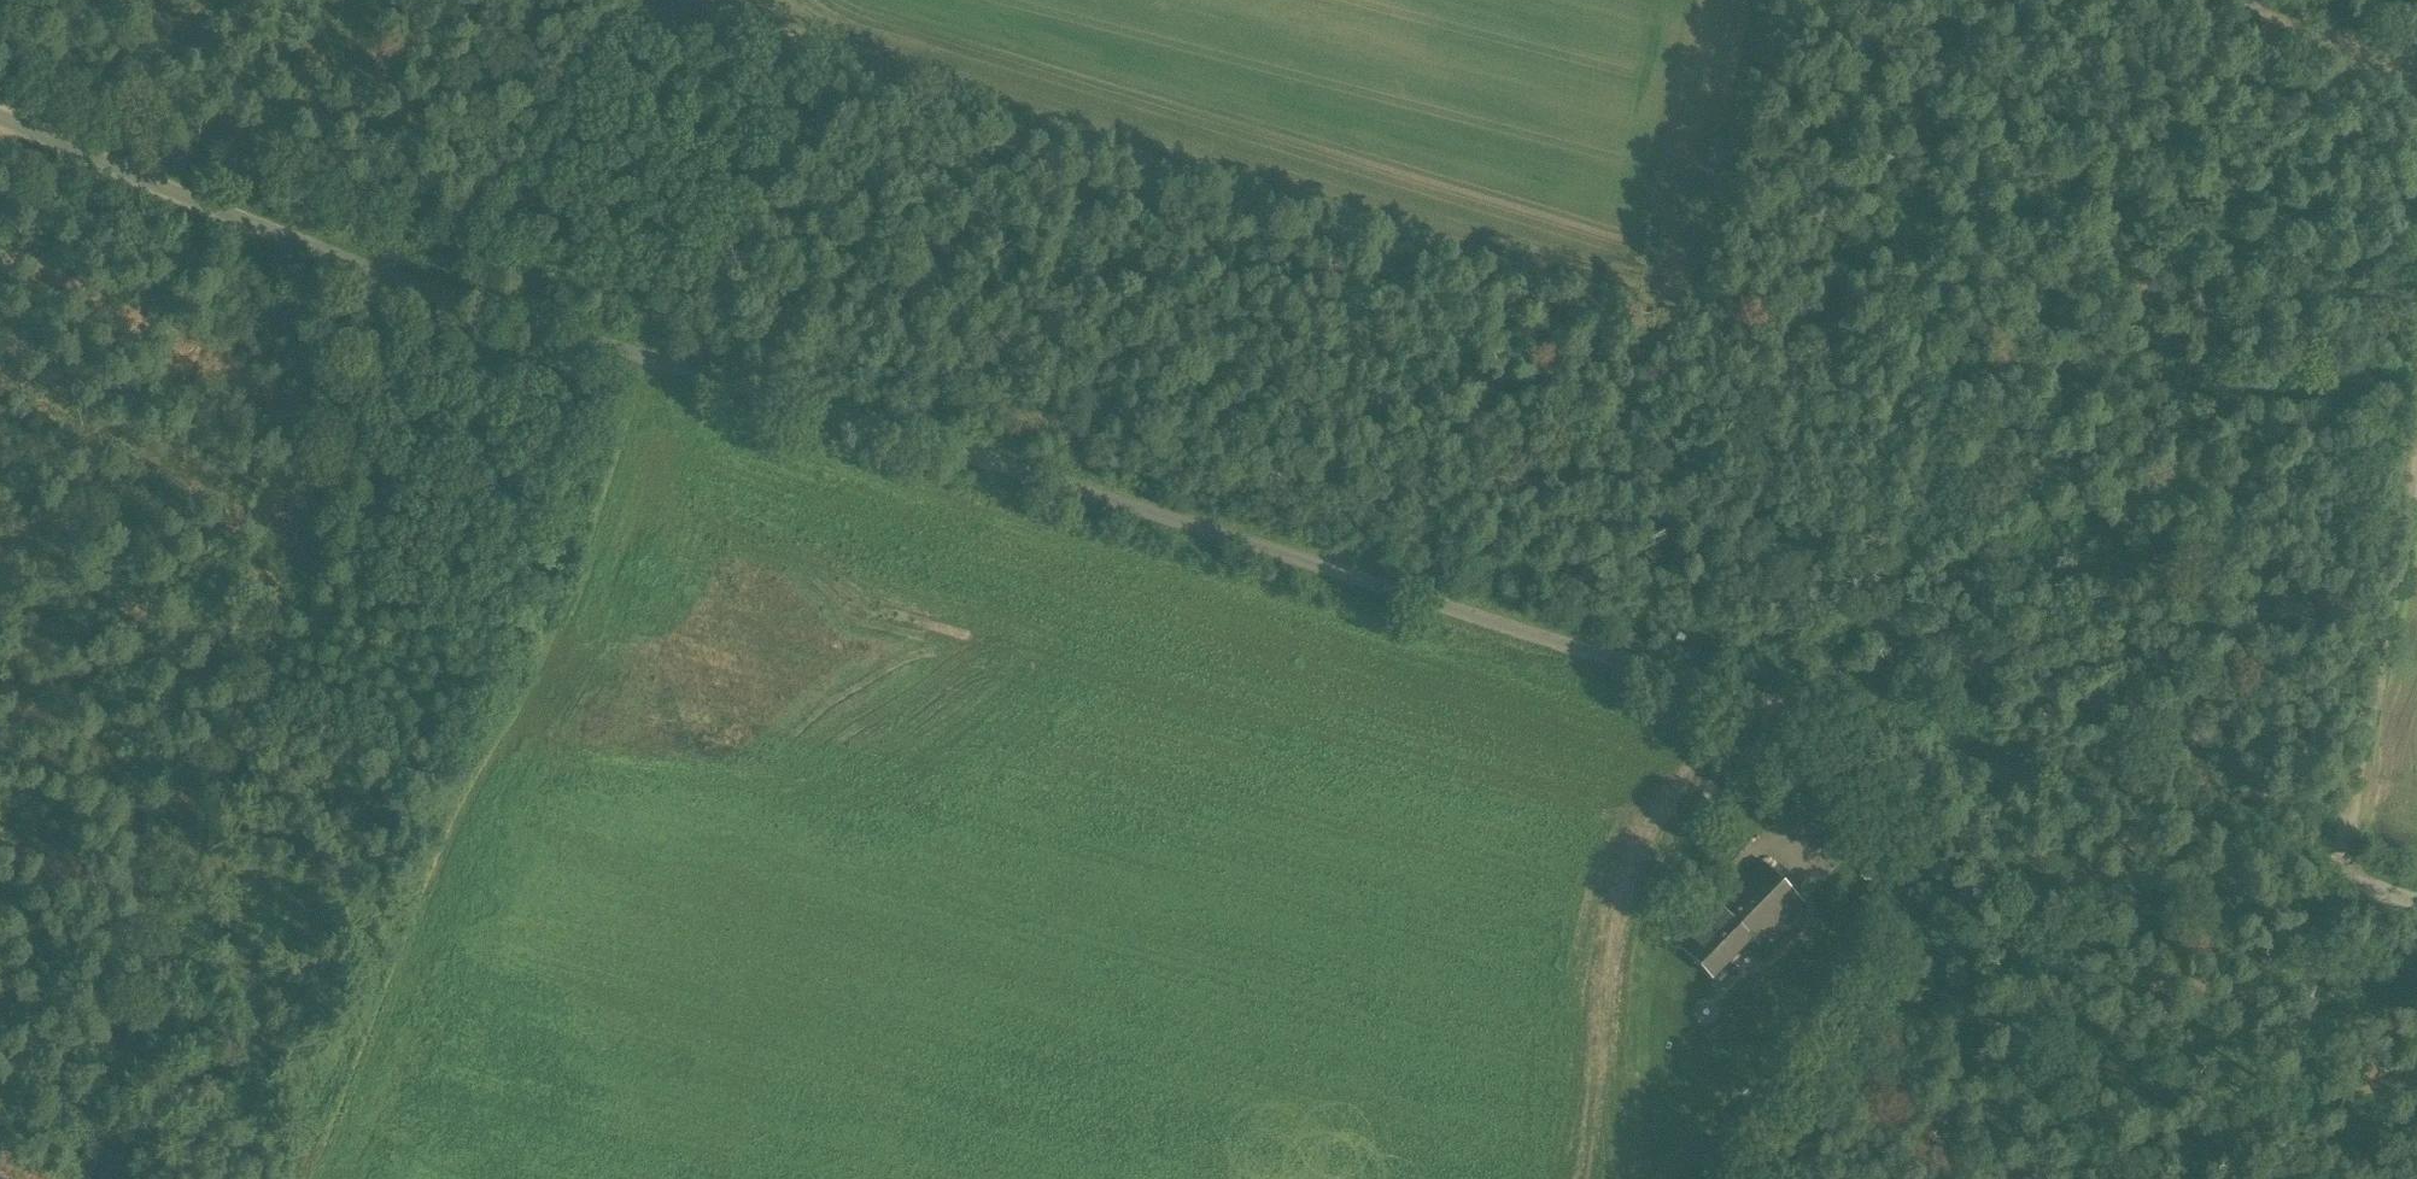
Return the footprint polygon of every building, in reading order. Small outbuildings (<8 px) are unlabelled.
[(1812,905),(1763,861),(1685,950),(1715,976),(1749,938),(1768,955),(1812,905)]
